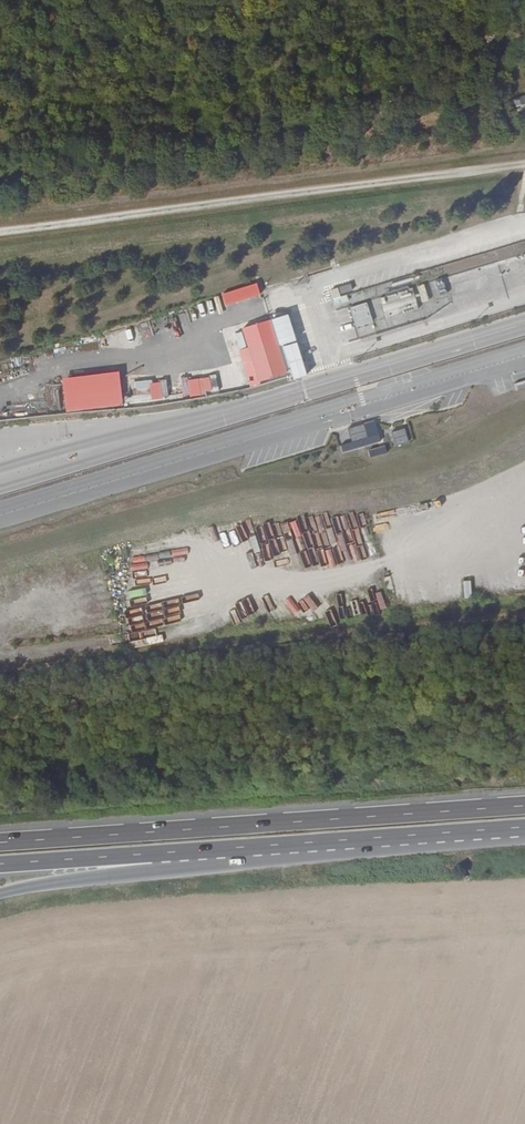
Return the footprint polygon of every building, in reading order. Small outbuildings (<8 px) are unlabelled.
[(514,99),(516,106),(524,104),(524,96),(514,99)] [(330,290),(335,308),(350,303),(346,293),(353,290),(351,283),(330,290)] [(418,286),(422,301),(429,299),(425,284),(418,286)] [(380,299),(387,318),(419,307),(412,287),(380,299)] [(349,307),(355,327),(373,322),(367,302),(349,307)] [(291,315),(243,327),(252,363),(253,362),(258,382),(288,374),(289,380),(306,376),(291,315)] [(243,332),(237,333),(240,349),(246,348),(243,332)] [(93,394),(100,393),(98,375),(103,374),(103,366),(70,370),(72,384),(92,382),(93,394)] [(218,390),(217,384),(212,385),(210,376),(195,379),(199,394),(218,390)] [(49,408),(59,407),(58,387),(48,387),(49,408)] [(152,387),(136,390),(138,400),(154,397),(152,387)] [(365,424),(348,428),(352,442),(342,445),(343,451),(361,447),(361,446),(380,441),(379,435),(368,438),(365,424)] [(392,432),(395,444),(409,441),(406,428),(392,432)] [(354,527),(367,524),(364,510),(351,513),(354,527)] [(263,547),(280,543),(274,515),(261,518),(264,534),(261,534),(263,547)] [(289,534),(301,531),(297,515),(285,519),(289,534)] [(303,517),(305,530),(316,529),(317,534),(308,536),(311,550),(325,548),(324,542),(331,541),(329,531),(321,532),(318,515),(303,517)] [(250,518),(236,522),(240,536),(254,532),(250,518)] [(201,537),(218,534),(217,525),(199,528),(201,537)] [(298,553),(297,545),(290,546),(289,539),(282,540),(284,555),(298,553)] [(265,569),(280,563),(275,550),(260,555),(265,569)] [(76,575),(81,559),(75,557),(70,573),(76,575)] [(245,581),(233,582),(234,590),(251,589),(251,575),(257,575),(256,568),(245,569),(245,581)] [(30,578),(32,590),(44,588),(44,587),(54,586),(52,574),(30,578)] [(367,581),(367,592),(380,592),(379,580),(367,581)] [(368,615),(388,612),(385,596),(365,599),(368,615)] [(320,598),(277,609),(280,622),(323,611),(320,598)] [(337,602),(341,617),(350,615),(347,600),(337,602)]
